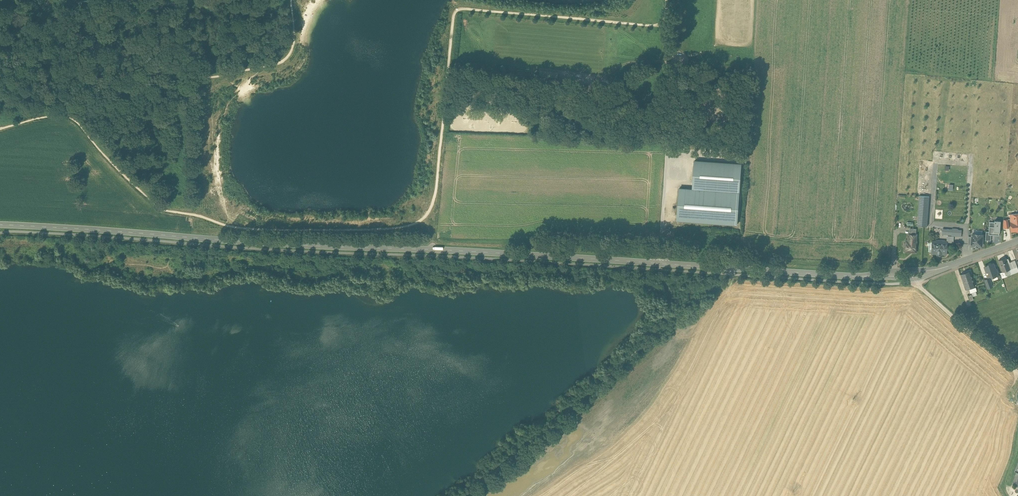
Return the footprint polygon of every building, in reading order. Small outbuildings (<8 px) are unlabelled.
[(540,70),(539,78),(557,81),(558,73),(540,70)] [(696,159),(695,189),(739,192),(741,162),(696,159)] [(695,189),(679,188),(677,220),(737,224),(739,192),(695,189)] [(929,196),(919,196),(918,220),(928,221),(929,196)] [(1000,221),(989,220),(988,233),(999,234),(1000,221)] [(982,232),(971,232),(970,244),(982,245),(982,232)] [(916,239),(909,238),(909,242),(907,241),(906,247),(905,248),(908,251),(913,251),(915,250),(916,242),(916,239)] [(937,241),(933,241),(932,253),(946,254),(947,242),(945,242),(945,241),(937,240),(937,241)] [(1006,258),(999,260),(1003,272),(1005,271),(1010,269),(1008,263),(1009,263),(1008,259),(1007,259),(1006,258)] [(1012,262),(1009,263),(1008,263),(1010,269),(1012,269),(1014,268),(1016,273),(1017,272),(1017,269),(1016,265),(1012,262)] [(993,263),(992,264),(991,263),(989,264),(988,265),(984,267),(988,277),(997,273),(993,263)] [(970,271),(960,274),(966,289),(975,286),(970,271)]
